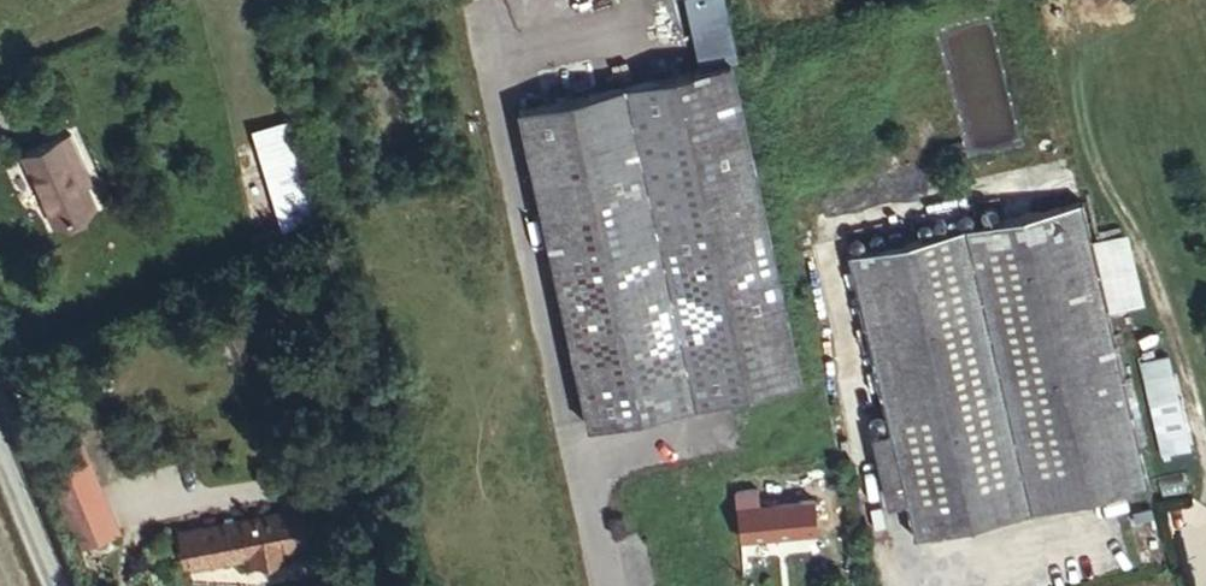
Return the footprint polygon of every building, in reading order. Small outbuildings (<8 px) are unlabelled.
[(692,48),(732,39),(723,0),(681,0),(692,48)] [(694,49),(695,59),(732,54),(731,44),(694,49)] [(591,426),(801,379),(731,60),(520,107),(591,426)] [(95,204),(86,183),(75,160),(82,158),(71,133),(24,154),(54,223),(95,204)] [(75,160),(86,183),(92,181),(82,158),(75,160)] [(283,225),(310,217),(294,168),(268,177),(283,225)] [(916,535),(1151,480),(1084,198),(850,253),(916,535)] [(1127,231),(1099,234),(1102,251),(1129,248),(1127,231)] [(1140,356),(1154,453),(1185,448),(1171,352),(1140,356)] [(80,543),(114,528),(84,456),(50,471),(80,543)] [(737,491),(741,537),(842,526),(836,482),(799,486),(800,502),(760,506),(759,489),(737,491)] [(287,556),(279,511),(181,530),(188,564),(252,551),(254,562),(287,556)]
